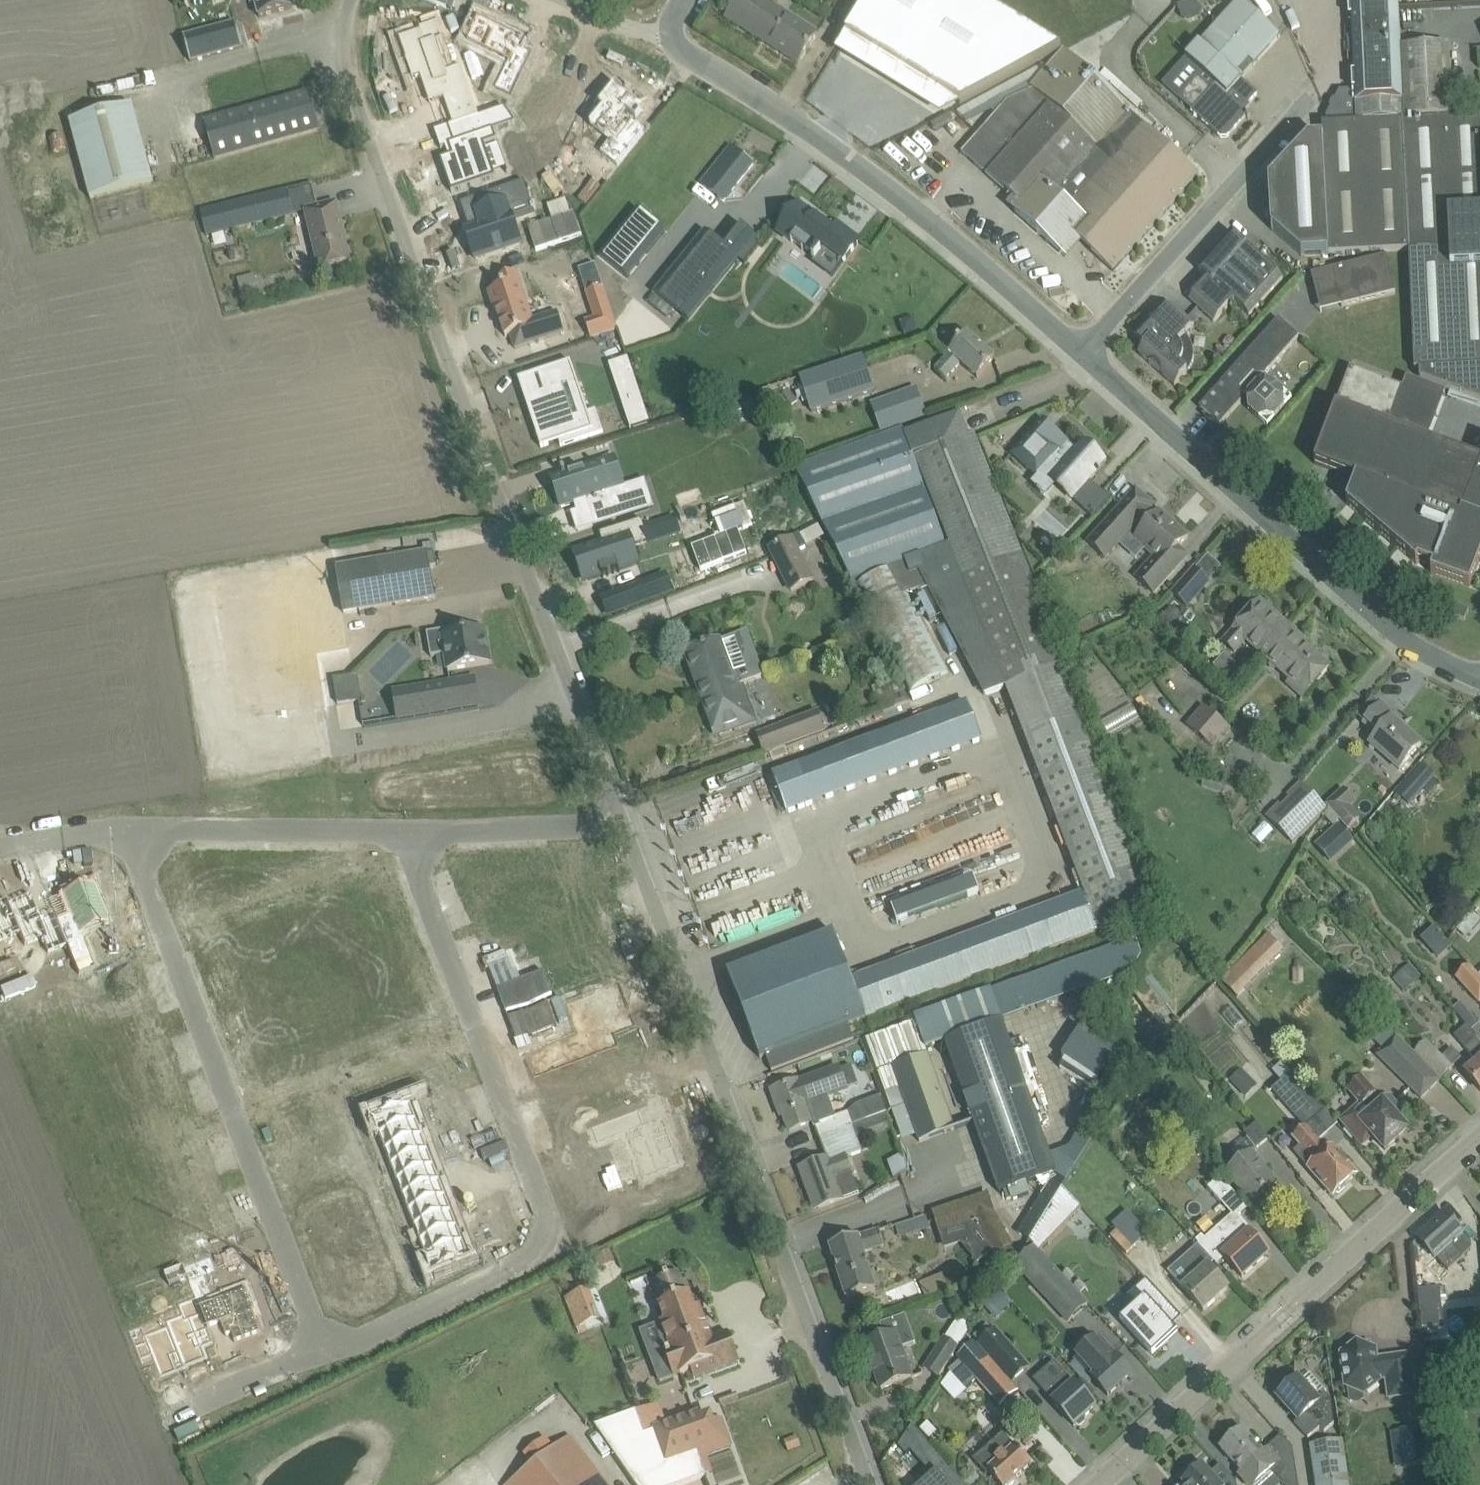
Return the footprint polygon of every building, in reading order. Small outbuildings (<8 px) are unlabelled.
[(252,4),(258,2),(263,19),(296,8),(293,0),(251,0),(252,4)] [(707,6),(717,12),(724,0),(711,0),(707,6)] [(736,1),(725,18),(799,64),(818,34),(764,0),(736,0),(736,1)] [(847,34),(962,105),(1062,50),(982,0),(870,0),(847,34)] [(1242,79),(1280,36),(1240,0),(1237,0),(1185,58),(1201,73),(1226,96),(1242,79)] [(1399,28),(1398,0),(1351,0),(1353,31),(1373,30),(1399,28)] [(477,12),(463,42),(509,63),(500,84),(512,90),(532,49),(522,43),(526,34),(477,12)] [(421,28),(401,34),(414,76),(424,73),(434,106),(442,104),(449,127),(478,116),(460,62),(445,67),(436,37),(444,35),(439,17),(420,23),(421,28)] [(235,23),(183,38),(190,62),(242,48),(235,23)] [(1400,47),(1399,28),(1373,30),(1353,31),(1356,90),(1339,90),(1335,99),(1330,107),(1326,117),(1326,122),(1403,118),(1400,47)] [(1400,47),(1403,118),(1403,120),(1452,117),(1449,45),(1400,47)] [(1199,174),(1184,161),(1129,111),(1130,110),(1065,52),(1032,89),(1006,100),(960,152),(983,172),(984,171),(986,173),(985,174),(1022,207),(1016,214),(1039,235),(1047,242),(1058,252),(1073,236),(1113,271),(1199,174)] [(1226,96),(1201,73),(1183,92),(1183,99),(1193,108),(1191,111),(1221,138),(1227,138),(1246,117),(1248,119),(1251,116),(1244,110),(1258,94),(1242,79),(1226,96)] [(621,83),(592,122),(615,137),(605,151),(621,161),(651,121),(641,115),(653,99),(621,83)] [(215,158),(320,129),(309,93),(205,121),(215,158)] [(89,200),(153,183),(132,106),(69,122),(89,200)] [(457,146),(446,151),(460,182),(493,172),(481,140),(494,134),(491,125),(511,118),(503,109),(449,130),(457,146)] [(1403,118),(1326,122),(1326,123),(1322,124),(1323,139),(1308,140),(1269,182),(1271,229),(1301,256),(1329,254),(1408,250),(1414,369),(1419,369),(1419,379),(1455,392),(1479,402),(1479,116),(1478,116),(1452,117),(1403,120),(1403,118)] [(723,202),(754,164),(732,146),(702,184),(723,202)] [(541,174),(537,164),(527,167),(531,177),(541,174)] [(476,223),(466,226),(470,238),(481,235),(484,245),(524,229),(512,200),(529,194),(524,182),(490,193),(495,203),(471,212),(476,223)] [(288,190),(200,211),(206,234),(293,213),(288,190)] [(320,270),(351,262),(336,202),(305,209),(320,270)] [(637,209),(600,256),(628,278),(665,232),(637,209)] [(794,210),(779,231),(791,241),(791,242),(792,242),(793,241),(803,248),(802,250),(803,250),(804,249),(814,257),(812,259),(814,260),(815,261),(824,248),(843,262),(858,242),(836,226),(832,231),(805,211),(804,212),(806,213),(803,217),(794,210)] [(705,231),(655,294),(688,321),(756,238),(742,226),(725,247),(705,231)] [(1249,316),(1283,278),(1247,246),(1232,233),(1198,270),(1212,282),(1207,287),(1204,284),(1190,300),(1215,322),(1233,302),(1249,316)] [(1386,256),(1333,269),(1342,306),(1395,293),(1386,256)] [(499,289),(488,292),(494,312),(497,311),(505,337),(511,335),(515,349),(564,333),(557,312),(533,320),(528,322),(521,302),(526,300),(517,272),(496,279),(499,289)] [(243,302),(260,297),(254,275),(236,280),(243,302)] [(600,279),(593,281),(608,325),(601,327),(603,334),(618,328),(600,279)] [(574,315),(585,311),(579,294),(568,298),(574,315)] [(1194,326),(1171,305),(1160,318),(1155,313),(1134,336),(1145,346),(1138,353),(1175,386),(1188,371),(1190,369),(1191,367),(1193,364),(1193,361),(1194,359),(1194,356),(1194,353),(1194,350),(1193,347),(1192,345),(1191,342),(1189,340),(1187,338),(1185,336),(1194,326)] [(912,317),(900,321),(904,334),(916,329),(912,317)] [(1292,398),(1267,375),(1300,338),(1278,319),(1199,408),(1220,426),(1241,402),(1241,394),(1247,394),(1248,409),(1267,426),(1282,411),(1292,398)] [(977,378),(994,358),(967,334),(954,349),(950,353),(935,370),(946,379),(960,363),(977,378)] [(864,356),(799,377),(810,412),(875,391),(864,356)] [(628,358),(609,364),(622,403),(641,396),(628,358)] [(544,392),(525,398),(536,432),(541,448),(559,442),(561,447),(603,433),(596,410),(588,413),(586,414),(574,418),(571,408),(564,387),(577,383),(572,367),(573,367),(571,362),(537,373),(538,375),(544,392)] [(1426,440),(1445,392),(1406,378),(1402,388),(1350,369),(1315,463),(1357,478),(1348,503),(1415,564),(1417,562),(1433,568),(1431,574),(1469,588),(1479,560),(1479,461),(1426,440)] [(917,388),(869,398),(876,429),(924,419),(917,388)] [(832,933),(728,973),(760,1058),(766,1056),(772,1072),(855,1040),(848,1024),(845,1017),(853,1014),(856,1021),(1158,907),(1060,654),(975,435),(968,438),(960,415),(905,435),(903,430),(798,468),(818,511),(905,696),(950,675),(911,596),(927,588),(963,655),(990,643),(1000,672),(1006,688),(1083,893),(850,981),(832,933)] [(1043,473),(1050,480),(1076,451),(1041,424),(1044,420),(1042,419),(1010,454),(1036,478),(1037,479),(1043,473)] [(1076,451),(1050,480),(1056,485),(1071,499),(1105,462),(1098,456),(1099,455),(1092,448),(1091,449),(1084,443),(1076,451)] [(563,474),(552,477),(562,508),(569,506),(587,500),(595,524),(648,507),(641,484),(611,494),(601,462),(566,473),(565,472),(563,473),(563,474)] [(1100,488),(1082,508),(1092,517),(1110,497),(1100,488)] [(1134,539),(1144,528),(1156,516),(1149,510),(1153,505),(1136,490),(1088,543),(1105,558),(1128,533),(1134,539)] [(1156,516),(1144,528),(1134,539),(1155,558),(1136,578),(1153,593),(1175,569),(1175,568),(1172,571),(1163,564),(1188,537),(1170,520),(1168,522),(1158,513),(1156,516)] [(588,568),(575,575),(581,592),(656,564),(653,555),(679,549),(670,521),(583,553),(588,568)] [(799,534),(795,536),(795,535),(768,549),(790,592),(815,580),(800,550),(806,547),(799,534)] [(428,552),(408,556),(337,568),(336,563),(272,574),(274,582),(215,592),(230,680),(251,676),(289,669),(286,654),(350,644),(344,613),(436,598),(431,567),(436,566),(434,552),(428,553),(428,552)] [(699,553),(630,592),(637,603),(710,568),(699,553)] [(1188,609),(1211,582),(1194,566),(1171,593),(1188,609)] [(1261,653),(1286,625),(1260,601),(1223,642),(1234,652),(1245,639),(1261,653)] [(1469,610),(1458,605),(1454,616),(1465,621),(1469,610)] [(841,624),(848,638),(863,632),(856,617),(841,624)] [(1307,694),(1316,683),(1329,668),(1305,647),(1307,644),(1286,625),(1261,653),(1307,694)] [(472,633),(471,626),(427,633),(431,656),(443,654),(446,671),(490,663),(485,631),(472,633)] [(754,650),(747,631),(719,642),(686,654),(703,701),(738,691),(743,689),(741,685),(764,677),(754,650)] [(1224,675),(1235,663),(1223,653),(1212,665),(1224,675)] [(351,674),(331,679),(337,702),(357,697),(351,674)] [(451,687),(419,692),(423,715),(455,710),(451,687)] [(716,736),(735,729),(755,721),(743,689),(738,691),(703,701),(716,736)] [(786,815),(983,740),(968,700),(771,774),(786,815)] [(1219,748),(1236,729),(1208,705),(1191,725),(1219,748)] [(1400,769),(1408,760),(1421,745),(1397,724),(1399,721),(1381,705),(1364,724),(1376,735),(1370,743),(1400,769)] [(764,755),(827,732),(819,711),(756,733),(764,755)] [(1410,805),(1435,776),(1422,765),(1394,798),(1398,802),(1401,798),(1410,805)] [(1294,842),(1327,808),(1302,782),(1269,816),(1294,842)] [(1349,829),(1361,818),(1351,807),(1356,802),(1343,788),(1326,804),(1349,829)] [(1330,862),(1353,841),(1337,824),(1314,846),(1330,862)] [(72,909),(55,916),(57,923),(69,951),(78,976),(92,970),(78,934),(109,921),(93,881),(73,887),(73,885),(64,888),(72,909)] [(30,902),(11,910),(23,940),(28,952),(43,946),(49,960),(69,951),(57,923),(46,927),(34,900),(30,902)] [(23,940),(11,910),(9,905),(0,908),(0,950),(23,940)] [(1435,956),(1447,946),(1432,927),(1420,937),(1435,956)] [(1238,997),(1284,950),(1268,934),(1221,981),(1238,997)] [(1159,1024),(1171,1016),(1166,1009),(1167,1008),(1166,1006),(1171,1002),(1143,963),(1129,986),(1153,1018),(1154,1018),(1159,1024)] [(1469,966),(1456,978),(1479,1004),(1479,978),(1469,966)] [(1477,974),(1469,966),(1479,978),(1479,972),(1477,974)] [(604,987),(560,1005),(579,1054),(607,1043),(603,1032),(651,1014),(637,979),(606,991),(604,987)] [(853,1014),(845,1017),(848,1024),(856,1021),(853,1014)] [(998,1192),(1057,1171),(1003,1021),(945,1042),(998,1192)] [(1458,1033),(1468,1046),(1466,1047),(1479,1063),(1466,1073),(1471,1079),(1479,1090),(1479,1044),(1476,1039),(1475,1038),(1472,1034),(1465,1027),(1458,1033)] [(1100,1076),(1115,1045),(1079,1028),(1064,1059),(1100,1076)] [(1472,1034),(1475,1038),(1476,1039),(1479,1044),(1479,1028),(1472,1034)] [(1397,1035),(1395,1036),(1439,1081),(1451,1068),(1425,1042),(1414,1053),(1397,1035)] [(1421,1099),(1439,1081),(1395,1036),(1377,1055),(1421,1099)] [(919,1142),(956,1129),(929,1054),(892,1067),(919,1142)] [(1290,1060),(1288,1067),(1292,1073),(1299,1074),(1302,1073),(1305,1071),(1306,1064),(1302,1058),(1295,1056),(1293,1058),(1290,1060)] [(815,1122),(815,1125),(814,1125),(819,1139),(853,1126),(848,1113),(836,1117),(829,1099),(849,1092),(840,1067),(799,1082),(772,1091),(779,1112),(782,1111),(790,1131),(815,1122)] [(1232,1080),(1241,1089),(1253,1078),(1243,1069),(1232,1080)] [(1272,1091),(1305,1128),(1293,1138),(1300,1146),(1293,1151),(1333,1197),(1357,1175),(1332,1147),(1328,1152),(1318,1141),(1327,1133),(1316,1119),(1325,1111),(1292,1073),(1272,1091)] [(1382,1103),(1359,1078),(1347,1089),(1360,1103),(1339,1122),(1362,1148),(1374,1138),(1385,1150),(1407,1131),(1396,1119),(1400,1114),(1401,1108),(1393,1099),(1387,1098),(1382,1103)] [(451,1099),(454,1107),(461,1104),(458,1096),(451,1099)] [(882,1096),(857,1105),(863,1122),(868,1119),(886,1112),(887,1112),(882,1096)] [(686,1103),(612,1132),(618,1147),(648,1135),(659,1167),(704,1152),(686,1103)] [(411,1104),(374,1118),(380,1135),(418,1121),(411,1104)] [(464,1112),(461,1104),(454,1107),(457,1115),(464,1112)] [(859,1194),(846,1158),(862,1152),(859,1143),(875,1137),(868,1119),(863,1122),(853,1126),(819,1139),(827,1159),(800,1169),(808,1189),(811,1188),(818,1209),(859,1194)] [(418,1121),(380,1135),(386,1150),(423,1136),(418,1121)] [(466,1137),(472,1135),(473,1135),(469,1127),(463,1129),(466,1137)] [(476,1143),(473,1135),(472,1135),(466,1137),(469,1145),(476,1143)] [(423,1136),(386,1150),(392,1166),(429,1151),(423,1136)] [(1240,1162),(1226,1172),(1238,1188),(1251,1204),(1277,1183),(1264,1168),(1253,1154),(1258,1150),(1257,1148),(1249,1138),(1231,1151),(1240,1162)] [(429,1151),(392,1166),(398,1181),(435,1167),(429,1151)] [(894,1179),(908,1170),(902,1155),(888,1162),(894,1179)] [(477,1168),(484,1165),(481,1157),(474,1160),(477,1168)] [(487,1173),(484,1165),(477,1168),(480,1176),(487,1173)] [(435,1167),(398,1181),(403,1196),(441,1182),(435,1167)] [(1242,1278),(1268,1254),(1250,1234),(1251,1233),(1237,1216),(1247,1208),(1220,1178),(1208,1188),(1232,1216),(1199,1245),(1216,1264),(1224,1257),(1242,1278)] [(441,1182),(403,1196),(409,1211),(447,1197),(441,1182)] [(486,1190),(489,1198),(494,1196),(496,1196),(494,1192),(493,1188),(486,1190)] [(492,1206),(499,1204),(496,1196),(494,1196),(489,1198),(492,1206)] [(987,1196),(934,1214),(941,1235),(977,1223),(997,1259),(998,1259),(1006,1269),(1016,1257),(1012,1250),(994,1217),(987,1196)] [(447,1197),(409,1211),(415,1226),(452,1212),(447,1197)] [(452,1212),(415,1226),(421,1242),(458,1227),(452,1212)] [(1431,1253),(1436,1258),(1449,1271),(1464,1257),(1462,1254),(1469,1248),(1459,1238),(1463,1234),(1444,1214),(1417,1238),(1431,1253)] [(497,1221),(501,1229),(507,1226),(504,1218),(497,1221)] [(510,1234),(507,1226),(501,1229),(504,1237),(510,1234)] [(458,1227),(421,1242),(426,1257),(464,1243),(458,1227)] [(846,1298),(876,1288),(864,1252),(884,1246),(879,1230),(830,1246),(846,1298)] [(203,1235),(177,1245),(184,1264),(210,1253),(203,1235)] [(464,1243),(426,1257),(434,1276),(471,1262),(464,1243)] [(1015,1266),(1068,1323),(1088,1304),(1034,1246),(1015,1266)] [(1205,1269),(1190,1252),(1168,1272),(1204,1311),(1228,1290),(1207,1267),(1205,1269)] [(663,1280),(655,1282),(664,1305),(660,1306),(665,1321),(661,1323),(671,1349),(664,1351),(666,1357),(674,1378),(686,1374),(691,1372),(694,1379),(694,1380),(740,1363),(729,1333),(712,1339),(700,1308),(696,1310),(690,1295),(686,1297),(678,1274),(674,1275),(670,1277),(670,1275),(662,1278),(663,1280)] [(927,1300),(949,1291),(942,1275),(920,1284),(927,1300)] [(246,1279),(201,1298),(208,1316),(222,1310),(232,1334),(243,1330),(247,1341),(265,1334),(255,1308),(258,1307),(246,1279)] [(1122,1326),(1155,1361),(1168,1348),(1168,1344),(1178,1335),(1176,1332),(1185,1323),(1150,1284),(1136,1297),(1144,1304),(1122,1326)] [(1443,1300),(1441,1289),(1419,1292),(1420,1303),(1443,1300)] [(193,1334),(174,1341),(185,1371),(206,1363),(201,1351),(214,1346),(201,1312),(187,1318),(193,1334)] [(882,1390),(900,1383),(911,1379),(900,1349),(916,1343),(905,1315),(880,1324),(885,1338),(865,1345),(882,1390)] [(964,1338),(964,1337),(971,1327),(958,1318),(945,1338),(944,1337),(923,1369),(938,1378),(940,1376),(964,1338)] [(1012,1381),(1028,1366),(995,1329),(979,1343),(1012,1381)] [(151,1334),(134,1341),(145,1370),(161,1365),(168,1377),(185,1371),(174,1341),(156,1348),(151,1334)] [(1115,1357),(1098,1338),(1075,1359),(1095,1381),(1108,1396),(1132,1374),(1116,1356),(1115,1357)] [(959,1360),(948,1370),(965,1389),(976,1379),(978,1381),(1001,1407),(1018,1392),(976,1345),(974,1344),(958,1359),(959,1360)] [(1388,1399),(1416,1395),(1413,1375),(1400,1376),(1397,1356),(1376,1359),(1374,1351),(1372,1350),(1371,1351),(1373,1352),(1363,1354),(1362,1347),(1363,1347),(1363,1346),(1357,1344),(1343,1355),(1343,1356),(1337,1361),(1339,1372),(1346,1375),(1349,1402),(1355,1404),(1360,1404),(1365,1400),(1364,1397),(1382,1383),(1382,1381),(1385,1381),(1388,1399)] [(1074,1427),(1095,1407),(1054,1361),(1033,1380),(1053,1403),(1074,1427)] [(1278,1397),(1298,1420),(1295,1423),(1308,1439),(1312,1435),(1320,1428),(1324,1432),(1334,1423),(1331,1400),(1325,1394),(1326,1392),(1310,1375),(1301,1383),(1298,1379),(1278,1397)] [(595,1426),(636,1484),(682,1484),(705,1477),(699,1458),(731,1446),(722,1420),(704,1427),(700,1415),(643,1436),(634,1412),(595,1426)] [(899,1447),(906,1455),(910,1451),(932,1476),(922,1484),(964,1484),(937,1454),(912,1425),(899,1447)] [(1404,1466),(1432,1463),(1427,1426),(1399,1430),(1404,1466)] [(1221,1448),(1235,1463),(1243,1472),(1240,1475),(1249,1484),(1255,1484),(1271,1471),(1281,1482),(1284,1484),(1298,1484),(1295,1460),(1293,1448),(1281,1460),(1269,1448),(1263,1454),(1255,1445),(1242,1430),(1221,1448)] [(1002,1434),(973,1460),(986,1474),(988,1472),(999,1484),(1013,1484),(1015,1483),(1014,1480),(1032,1464),(1016,1447),(1014,1448),(1002,1434)] [(797,1436),(784,1440),(788,1452),(801,1447),(797,1436)] [(584,1455),(569,1437),(508,1484),(607,1484),(584,1455)] [(1342,1441),(1311,1445),(1317,1484),(1348,1484),(1342,1441)] [(1183,1484),(1237,1484),(1236,1483),(1219,1464),(1209,1474),(1202,1466),(1183,1483),(1184,1484),(1183,1484)]
